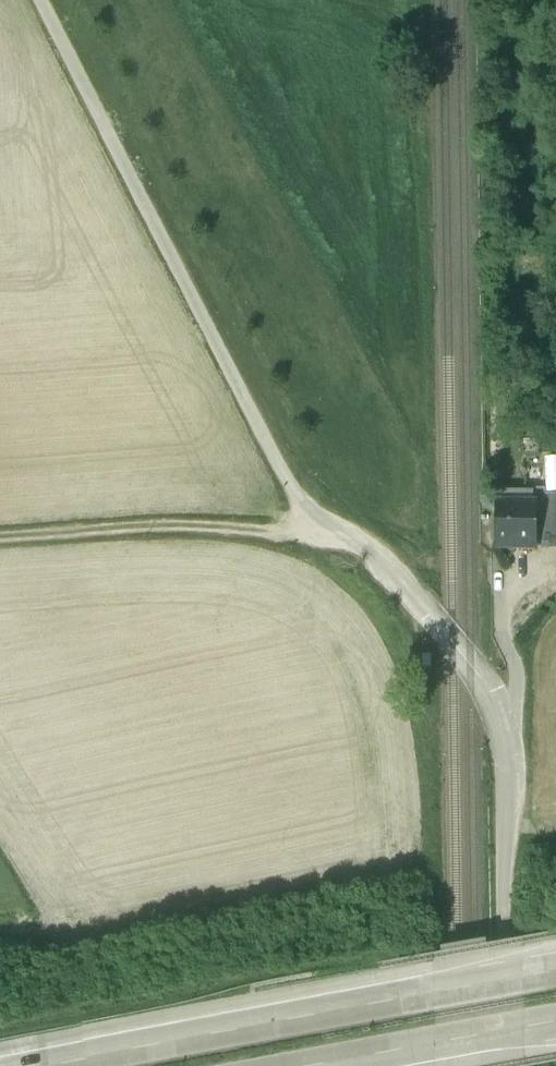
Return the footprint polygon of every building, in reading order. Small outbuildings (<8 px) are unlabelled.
[(494,516),(494,546),(511,546),(511,538),(532,537),(531,506),(531,497),(494,498),(494,516)] [(531,506),(532,537),(549,536),(548,505),(531,506)] [(511,538),(511,546),(532,545),(532,537),(511,538)] [(432,655),(424,655),(424,669),(432,668),(432,655)]
